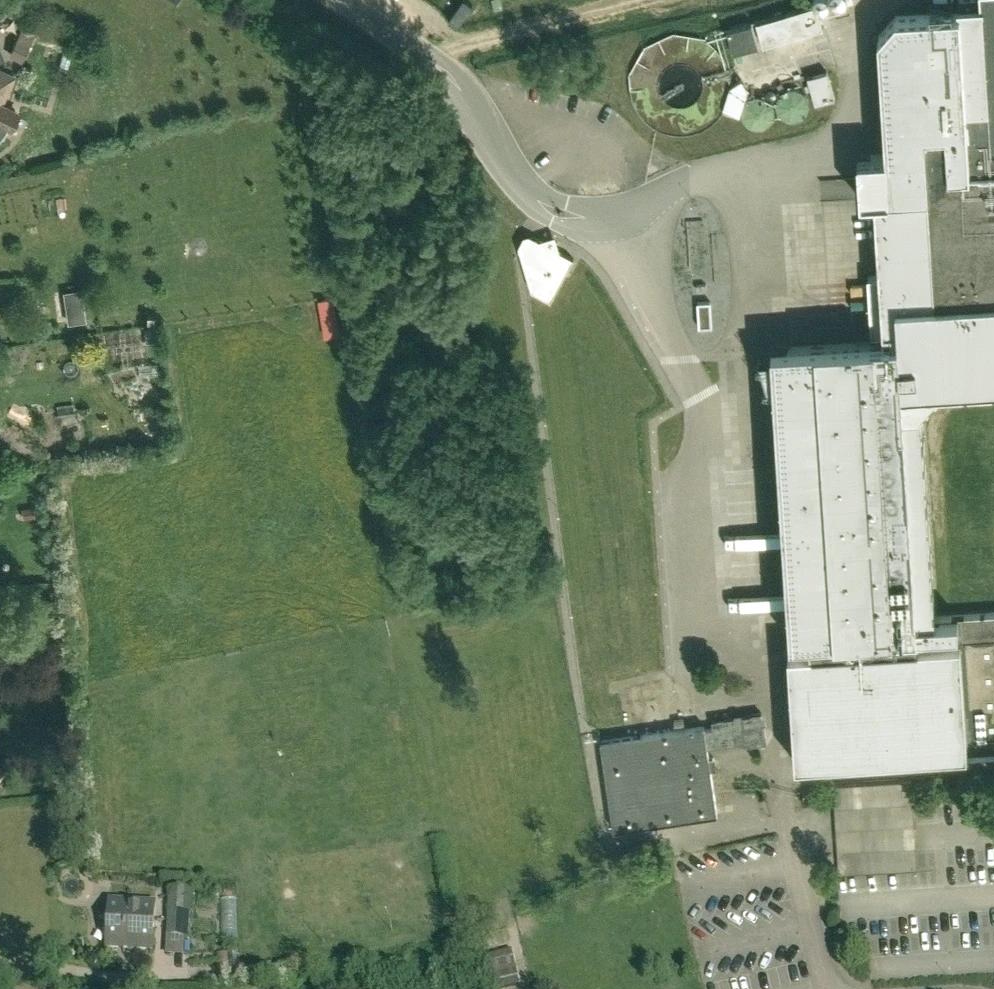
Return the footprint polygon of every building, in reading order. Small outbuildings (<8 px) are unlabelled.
[(793,346),(811,649),(789,651),(796,762),(993,750),(993,612),(935,616),(921,389),(993,384),(993,0),(960,0),(961,12),(897,16),(879,36),(886,154),(871,155),(872,176),(860,177),(861,199),(876,198),(880,275),(869,276),(873,334),(885,333),(885,341),(793,346)] [(764,45),(824,27),(817,4),(757,21),(764,45)] [(734,54),(759,46),(752,22),(727,30),(734,54)] [(9,55),(22,61),(31,43),(18,37),(9,55)] [(8,128),(11,129),(19,111),(1,103),(13,76),(0,70),(0,139),(6,132),(8,128)] [(734,109),(744,77),(727,71),(717,103),(734,109)] [(835,99),(827,71),(808,77),(815,104),(835,99)] [(790,121),(797,120),(804,117),(808,111),(809,103),(807,96),(802,91),(795,88),(788,89),(781,93),(777,99),(776,106),(778,113),(783,118),(790,121)] [(763,97),(756,96),(749,99),(744,104),(742,111),(743,119),(747,125),(753,128),(761,129),(768,126),(773,120),(775,113),(773,106),(769,100),(763,97)] [(851,169),(812,171),(813,193),(852,191),(851,169)] [(532,291),(551,301),(574,259),(550,246),(535,238),(529,239),(524,249),(534,284),(535,286),(532,291)] [(69,322),(85,320),(81,291),(65,293),(69,322)] [(59,418),(75,415),(73,406),(58,408),(59,418)] [(705,726),(602,741),(615,830),(718,814),(711,769),(715,769),(714,758),(710,759),(708,748),(766,739),(762,713),(713,720),(714,728),(706,729),(705,726)] [(831,861),(909,859),(907,775),(829,777),(831,861)] [(170,887),(167,935),(185,936),(187,912),(191,912),(192,889),(170,887)] [(110,900),(106,946),(125,947),(125,946),(138,947),(138,948),(152,949),(156,903),(110,900)] [(498,988),(519,984),(511,950),(490,955),(498,988)] [(218,953),(219,963),(229,963),(229,962),(238,961),(238,955),(229,955),(228,952),(218,953)]
